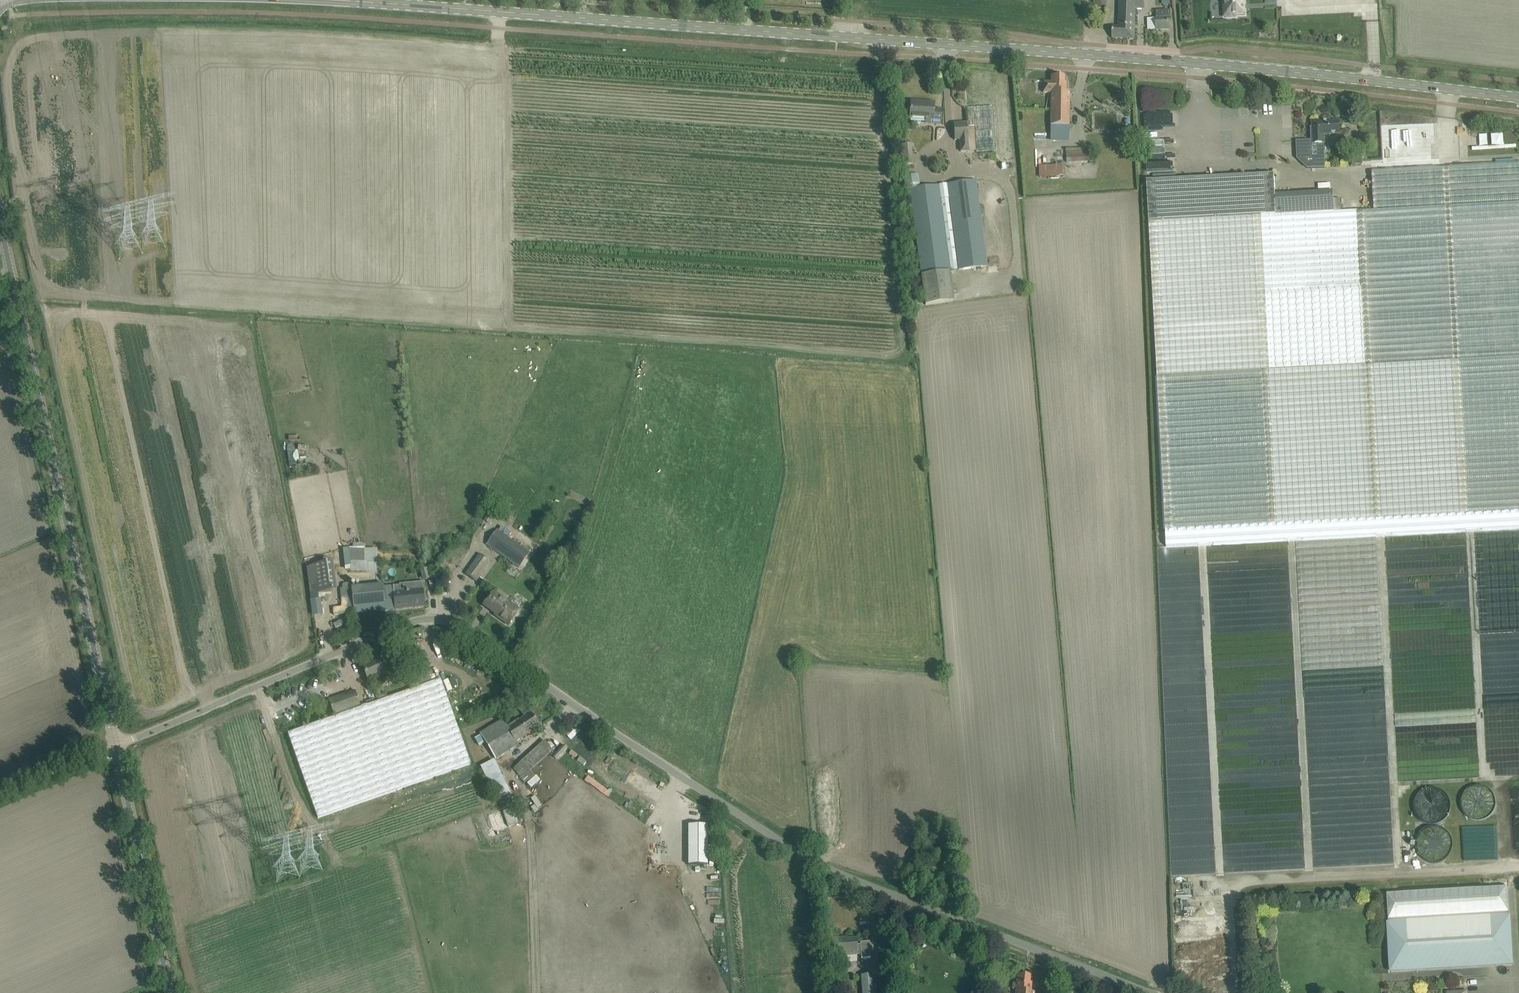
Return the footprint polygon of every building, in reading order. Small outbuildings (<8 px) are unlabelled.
[(1120,27),(1114,26),(1114,29),(1113,29),(1113,38),(1134,39),(1136,9),(1143,9),(1143,0),(1121,0),(1120,27)] [(1226,22),(1236,21),(1236,20),(1244,20),(1242,0),(1224,0),(1226,22)] [(1156,10),(1156,18),(1149,19),(1148,29),(1148,30),(1157,29),(1157,30),(1169,29),(1169,10),(1156,10)] [(996,164),(989,66),(964,68),(968,123),(954,124),(955,141),(960,140),(961,152),(970,152),(971,165),(996,164)] [(1051,83),(1044,83),(1044,93),(1051,93),(1050,126),(1051,126),(1050,142),(1069,142),(1070,92),(1066,92),(1066,83),(1064,83),(1065,77),(1051,77),(1051,83)] [(911,102),(910,111),(910,118),(930,120),(930,124),(941,124),(941,120),(942,110),(934,109),(934,103),(911,102)] [(1313,121),(1313,131),(1314,144),(1324,144),(1323,135),(1340,134),(1339,123),(1329,123),(1329,121),(1313,121)] [(1157,154),(1167,153),(1166,140),(1156,140),(1157,154)] [(1089,150),(1067,152),(1067,163),(1090,161),(1089,150)] [(1147,181),(1166,547),(1518,528),(1518,164),(1372,172),(1374,210),(1334,212),(1333,191),(1275,194),(1274,175),(1147,181)] [(1063,165),(1039,166),(1040,177),(1063,176),(1063,165)] [(975,180),(911,189),(926,305),(954,300),(950,271),(988,265),(975,180)] [(498,530),(487,545),(519,568),(530,553),(498,530)] [(350,573),(378,572),(378,562),(367,562),(366,548),(350,548),(350,573)] [(490,561),(481,554),(467,574),(476,581),(490,561)] [(332,592),(330,566),(314,567),(316,594),(332,592)] [(431,568),(424,569),(426,580),(433,578),(431,568)] [(351,588),(353,603),(354,613),(424,606),(422,590),(410,592),(410,589),(408,590),(407,585),(383,587),(383,584),(351,588)] [(483,605),(500,617),(499,619),(509,626),(520,610),(493,591),(483,605)] [(394,670),(388,655),(362,667),(369,682),(394,670)] [(440,680),(287,734),(317,819),(470,765),(440,680)] [(360,706),(355,691),(329,700),(334,715),(360,706)] [(507,727),(502,720),(480,734),(495,760),(518,745),(516,742),(539,726),(526,707),(520,711),(524,717),(519,721),(518,719),(507,727)] [(566,734),(573,740),(582,730),(575,724),(566,734)] [(544,741),(537,747),(513,768),(526,783),(535,776),(529,770),(552,750),(544,741)] [(558,758),(569,748),(565,745),(555,754),(558,758)] [(494,760),(481,767),(497,800),(511,794),(494,760)] [(1467,816),(1495,815),(1494,788),(1466,789),(1467,816)] [(1448,809),(1448,805),(1447,802),(1445,798),(1443,796),(1440,793),(1436,792),(1433,791),(1430,790),(1427,791),(1424,792),(1420,793),(1417,796),(1415,798),(1413,802),(1412,805),(1411,809),(1412,812),(1413,816),(1414,818),(1417,822),(1420,824),(1422,826),(1426,827),(1429,827),(1433,827),(1437,826),(1440,824),(1443,822),(1445,819),(1447,816),(1448,813),(1448,809)] [(535,812),(544,805),(536,796),(527,803),(535,812)] [(491,814),(496,826),(507,822),(509,827),(520,823),(513,805),(491,814)] [(653,826),(662,831),(668,820),(658,815),(653,826)] [(706,827),(687,829),(690,869),(709,867),(706,827)] [(1453,847),(1452,844),(1451,840),(1450,838),(1448,835),(1446,833),(1442,830),(1439,829),(1436,828),(1432,829),(1428,830),(1424,831),(1422,833),(1419,836),(1417,839),(1416,843),(1416,847),(1416,850),(1417,853),(1418,856),(1420,859),(1423,862),(1426,864),(1430,865),(1433,865),(1437,865),(1441,864),(1444,862),(1447,860),(1449,858),(1451,854),(1452,851),(1453,847)] [(1387,895),(1391,962),(1391,972),(1512,965),(1507,887),(1387,895)] [(862,942),(862,940),(856,940),(856,939),(842,940),(842,938),(833,939),(835,962),(844,962),(843,956),(861,955),(861,958),(870,957),(869,942),(862,942)] [(862,985),(862,992),(874,992),(873,974),(861,975),(862,985)] [(1017,975),(1016,992),(1034,992),(1031,992),(1032,982),(1030,982),(1030,976),(1017,975)]
